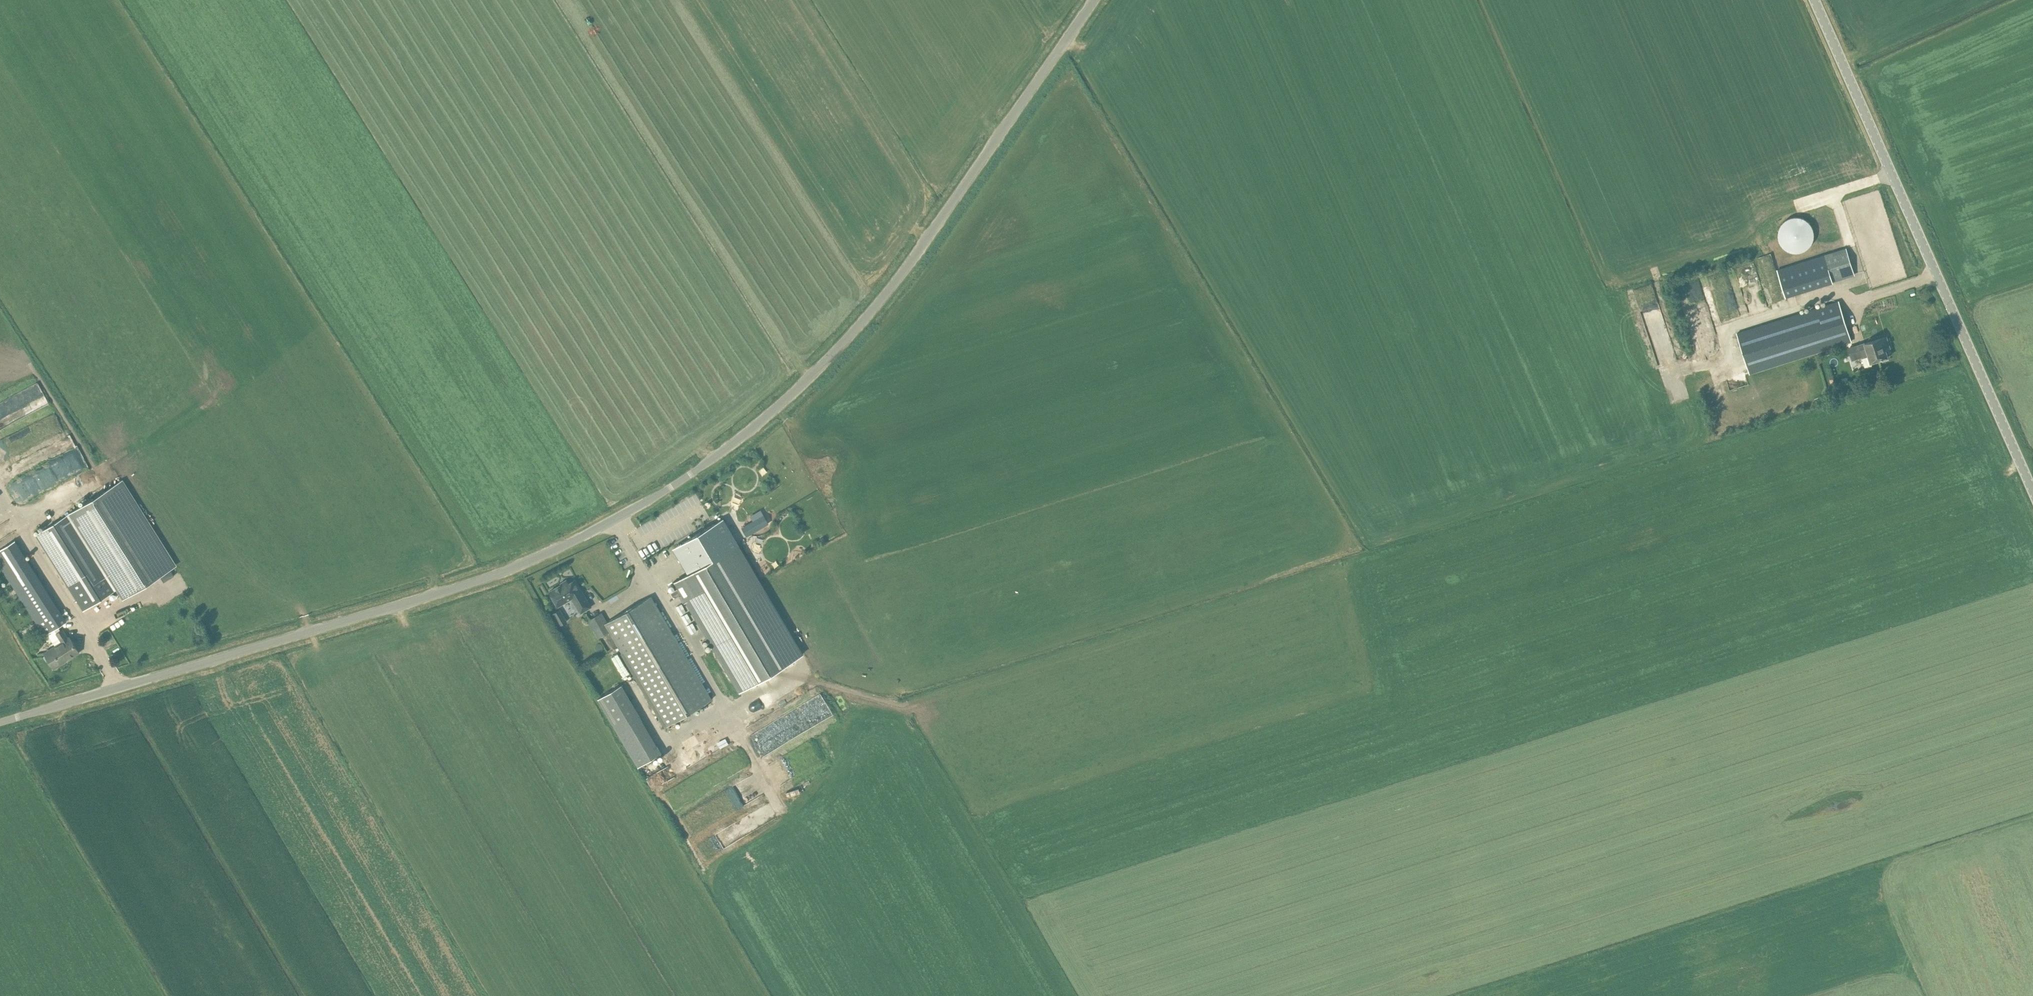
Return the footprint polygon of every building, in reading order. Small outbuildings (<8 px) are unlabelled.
[(1801,217),(1798,216),(1795,216),(1792,217),(1789,218),(1786,219),(1784,221),(1782,223),(1780,226),(1779,228),(1778,231),(1778,234),(1778,237),(1779,240),(1780,243),(1782,246),(1784,248),(1786,250),(1789,251),(1792,252),(1795,253),(1798,252),(1801,252),(1804,251),(1807,249),(1809,247),(1811,245),(1813,242),(1814,239),(1814,236),(1814,233),(1814,230),(1812,227),(1811,224),(1809,222),(1807,220),(1804,218),(1801,217)] [(1824,255),(1815,258),(1824,285),(1832,282),(1832,281),(1854,274),(1846,248),(1824,255)] [(1839,301),(1737,333),(1749,373),(1848,342),(1849,348),(1852,347),(1850,341),(1851,341),(1839,301)] [(1852,347),(1849,348),(1852,360),(1862,357),(1865,367),(1872,365),(1871,362),(1887,357),(1885,350),(1890,348),(1886,336),(1852,347)] [(0,400),(0,409),(3,409),(5,413),(8,413),(21,419),(0,428),(0,438),(6,435),(6,440),(11,442),(7,444),(5,449),(11,462),(28,455),(32,444),(43,439),(39,432),(27,438),(25,434),(5,435),(16,430),(17,430),(24,426),(24,413),(46,403),(37,383),(0,400)] [(25,459),(31,470),(46,461),(40,450),(25,459)] [(36,535),(83,610),(117,589),(123,598),(175,566),(176,564),(123,480),(36,535)] [(15,540),(16,539),(0,513),(0,550),(8,544),(15,540)] [(753,533),(769,524),(764,515),(753,521),(748,524),(753,533)] [(723,518),(682,542),(697,568),(738,544),(725,521),(723,518)] [(63,629),(60,631),(57,627),(66,621),(15,540),(8,544),(0,550),(0,565),(44,635),(47,633),(56,646),(44,653),(45,654),(44,656),(46,660),(48,660),(53,668),(79,652),(70,637),(68,638),(63,629)] [(697,568),(674,582),(739,691),(803,653),(738,544),(697,568)] [(567,581),(549,591),(557,606),(571,597),(580,612),(590,606),(574,579),(568,583),(567,581)] [(599,637),(609,631),(666,726),(711,699),(650,596),(595,629),(599,637)] [(18,599),(8,606),(21,626),(31,620),(18,599)] [(552,613),(560,626),(567,621),(559,609),(552,613)] [(620,685),(598,698),(613,724),(636,710),(620,685)] [(823,720),(832,712),(823,703),(825,713),(820,707),(819,704),(815,708),(815,710),(811,713),(812,720),(807,721),(801,726),(803,736),(797,740),(808,739),(824,724),(823,720)] [(661,753),(636,710),(613,724),(638,766),(661,753)] [(703,730),(705,735),(719,730),(717,725),(703,730)] [(756,807),(767,799),(763,793),(752,800),(756,807)]
